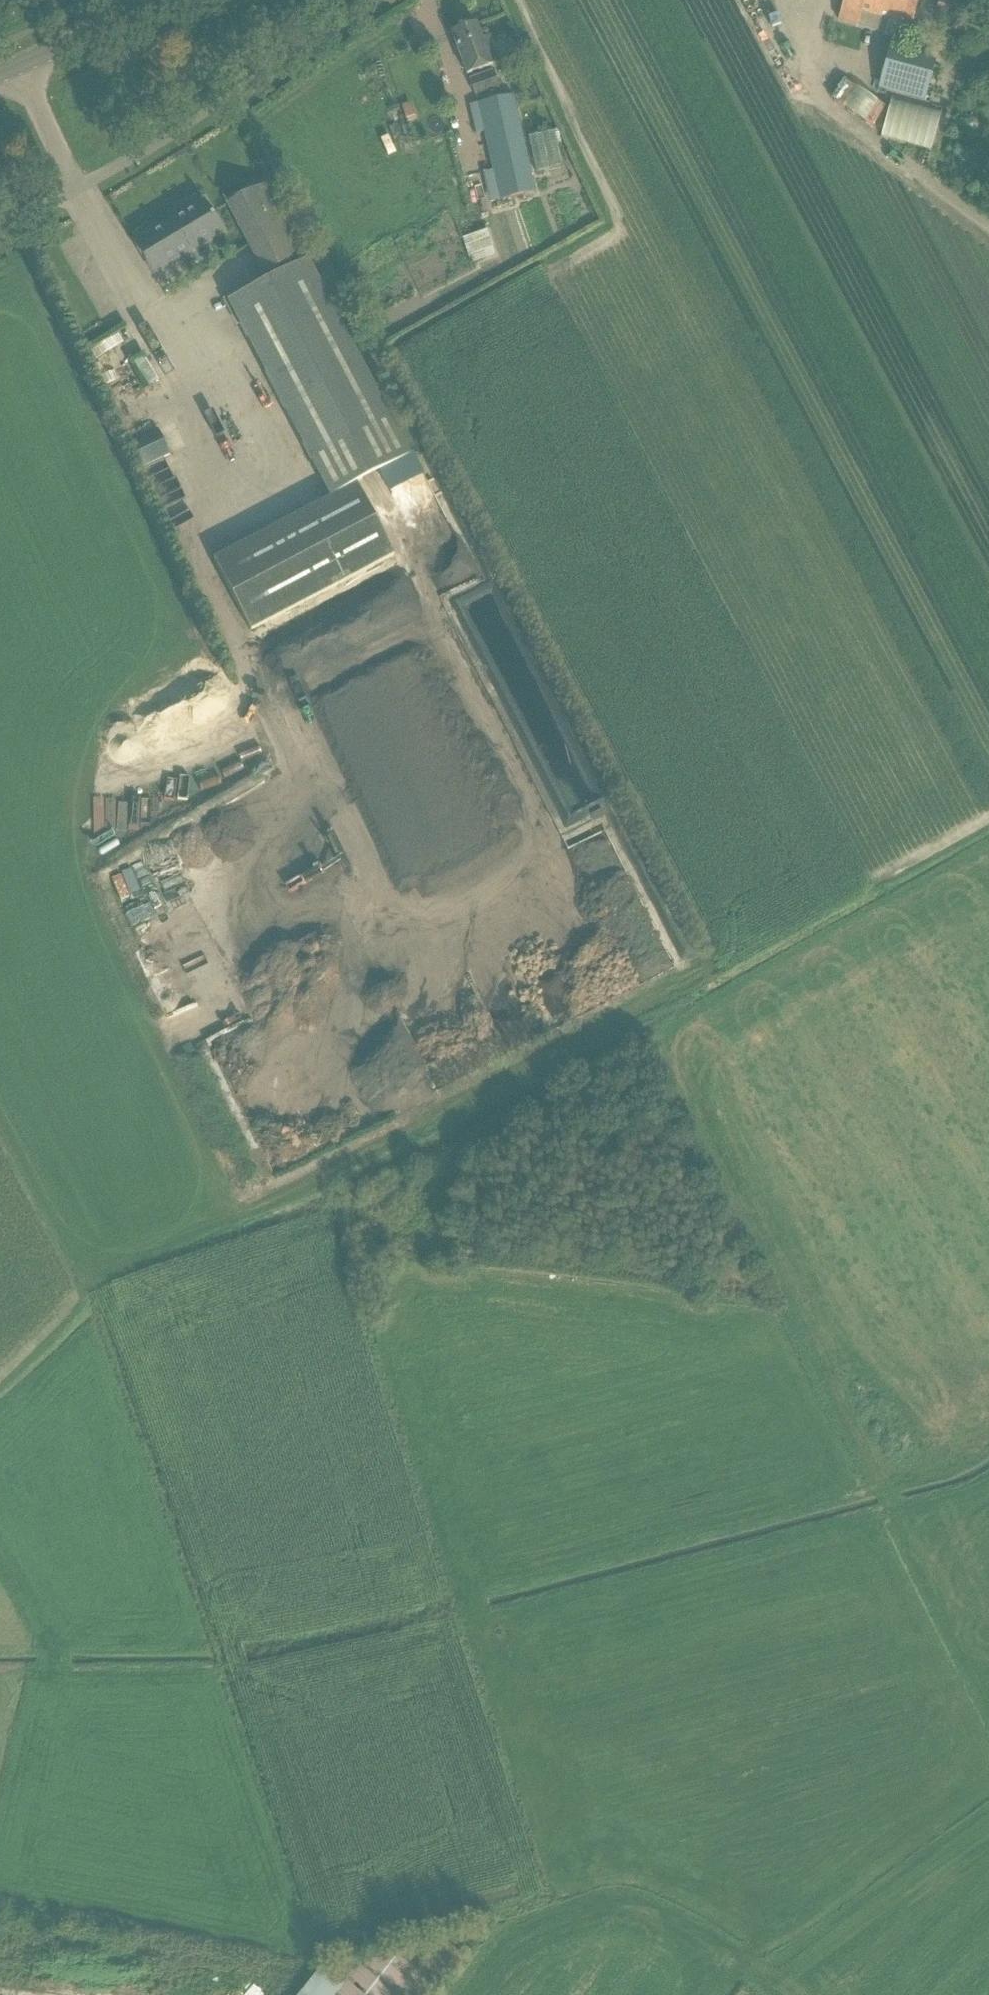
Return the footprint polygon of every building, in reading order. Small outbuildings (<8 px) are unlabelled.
[(838,20),(858,26),(861,15),(911,29),(918,0),(844,0),(838,20)] [(938,8),(949,11),(952,2),(945,0),(940,0),(938,8)] [(476,25),(451,34),(462,63),(463,63),(467,73),(490,64),(498,62),(494,51),(489,37),(482,40),(476,25)] [(925,102),(930,82),(935,63),(889,51),(878,89),(925,102)] [(475,96),(499,87),(493,71),(469,80),(475,96)] [(868,103),(870,77),(850,75),(848,101),(868,103)] [(500,201),(535,193),(513,95),(478,103),(500,201)] [(416,103),(421,120),(430,118),(424,101),(416,103)] [(412,109),(403,112),(407,123),(416,120),(412,109)] [(227,205),(236,222),(264,274),(295,257),(306,252),(278,200),(269,182),(227,205)] [(134,244),(145,261),(151,273),(221,231),(214,219),(204,202),(134,244)] [(487,230),(462,238),(468,257),(493,249),(487,230)] [(251,631),(393,556),(356,484),(409,456),(308,260),(227,301),(329,498),(214,559),(251,631)] [(142,319),(96,342),(127,391),(171,367),(142,319)] [(158,429),(131,442),(143,468),(170,455),(158,429)] [(398,610),(427,596),(414,571),(386,585),(398,610)] [(169,902),(149,910),(163,944),(191,933),(184,917),(177,920),(169,902)] [(253,983),(267,1014),(292,1003),(277,971),(253,983)] [(463,1957),(445,1941),(319,1967),(297,1994),(433,1994),(463,1957)]
